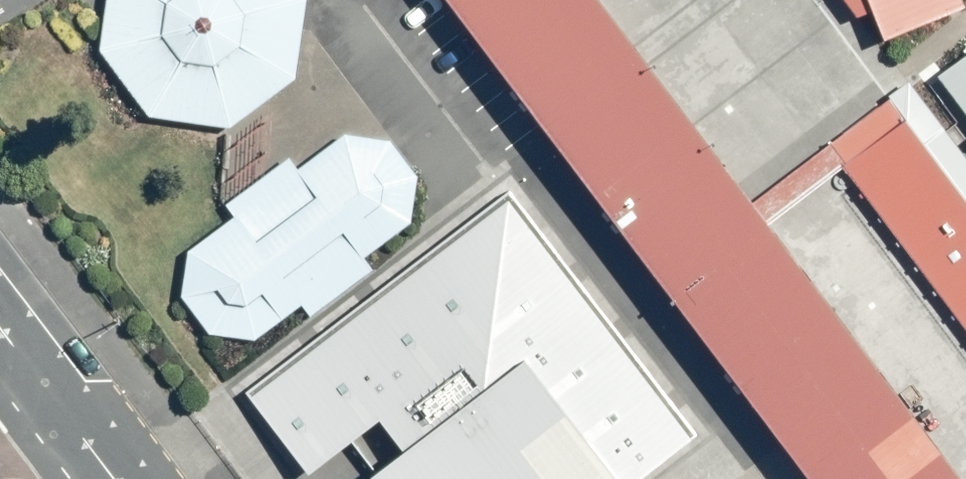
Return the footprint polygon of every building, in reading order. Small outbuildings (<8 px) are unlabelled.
[(102,6),(159,74),(246,78),(309,25),(312,0),(103,0),(102,6)] [(836,478),(965,478),(965,454),(626,0),(477,0),(836,478)] [(922,18),(965,77),(965,0),(947,0),(922,18)] [(965,281),(965,140),(909,61),(840,110),(965,281)] [(194,201),(187,250),(217,288),(261,292),(424,171),(430,129),(400,88),(349,88),(194,201)] [(649,393),(540,249),(306,423),(349,478),(533,478),(649,393)]
